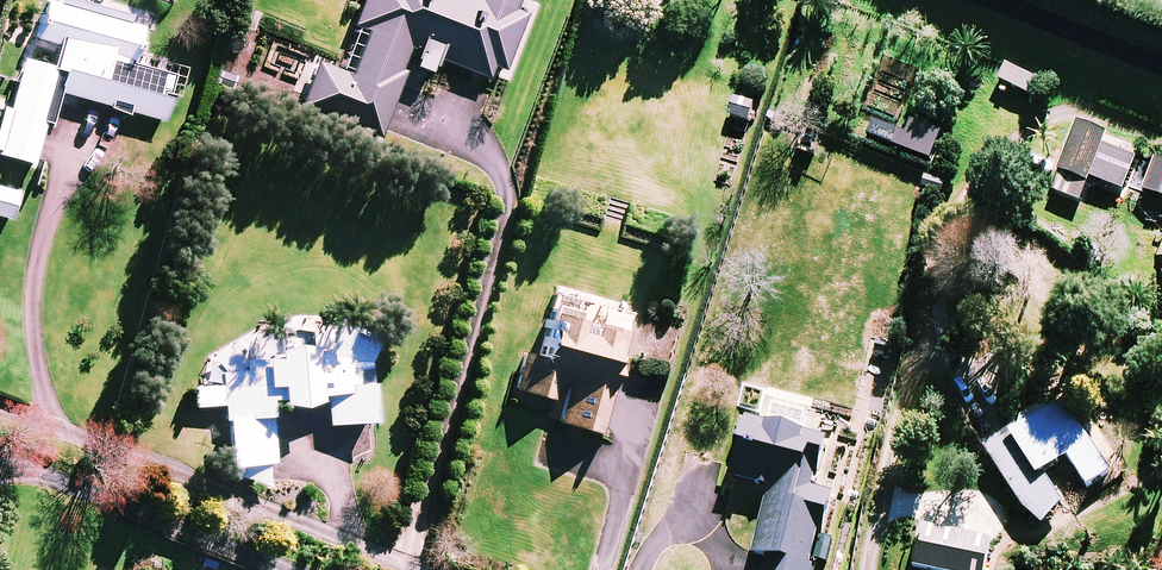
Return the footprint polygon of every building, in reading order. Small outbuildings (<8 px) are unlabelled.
[(129,111),(160,120),(169,92),(179,95),(187,66),(178,63),(136,50),(143,27),(152,30),(156,17),(104,1),(102,5),(85,0),(48,0),(37,36),(61,44),(54,65),(25,56),(11,102),(3,100),(0,111),(0,152),(33,162),(46,120),(51,121),(60,90),(109,105),(108,108),(127,114),(129,111)] [(354,25),(365,30),(349,73),(318,61),(301,105),(380,135),(405,70),(400,68),(408,48),(417,52),(412,63),(430,70),(435,56),(488,77),(493,64),(504,68),(525,15),(513,11),(517,0),(363,0),(354,25)] [(1028,75),(1006,64),(999,80),(1021,90),(1028,75)] [(755,103),(736,96),(730,115),(749,122),(755,103)] [(1104,133),(1080,123),(1061,172),(1088,182),(1090,178),(1124,190),(1136,159),(1100,145),(1104,133)] [(629,329),(552,306),(536,359),(525,356),(516,386),(563,400),(558,418),(598,430),(629,329)] [(383,345),(355,313),(259,321),(207,359),(209,384),(195,385),(197,405),(224,403),(230,480),(276,476),(270,400),(326,396),(328,422),(373,418),(369,366),(383,345)] [(1110,472),(1063,400),(987,450),(1035,524),(1065,505),(1043,473),(1068,456),(1088,486),(1110,472)] [(745,418),(731,477),(769,486),(753,552),(767,556),(764,569),(813,569),(810,569),(819,534),(823,535),(833,493),(803,486),(805,475),(818,478),(828,437),(745,418)] [(926,524),(916,566),(935,569),(985,569),(992,539),(926,524)]
